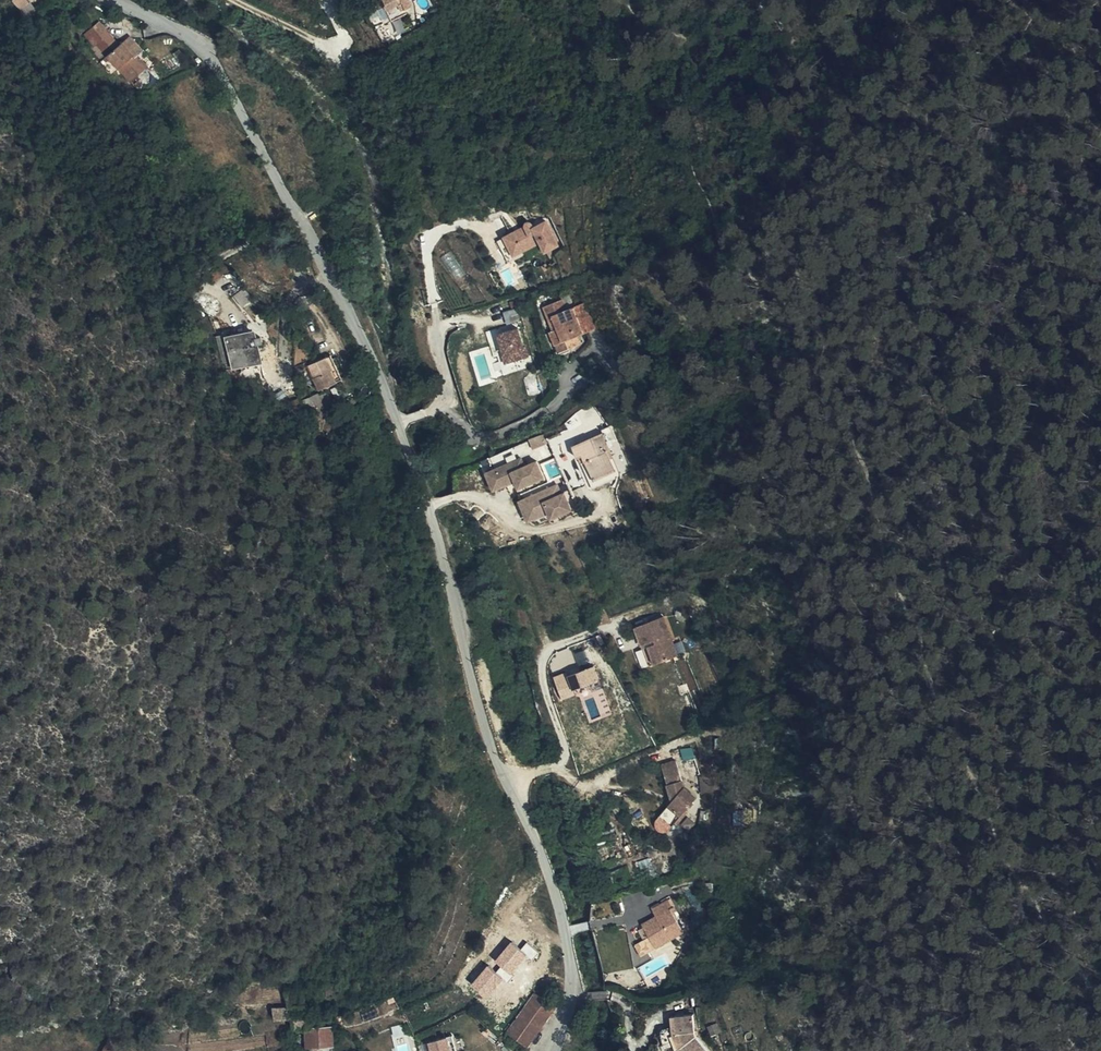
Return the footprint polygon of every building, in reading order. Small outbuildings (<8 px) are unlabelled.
[(11,3),(15,10),(26,2),(25,0),(15,0),(11,3)] [(15,10),(21,18),(32,10),(26,2),(15,10)] [(386,5),(370,10),(374,23),(390,18),(386,5)] [(94,45),(96,43),(109,32),(101,22),(85,35),(94,45)] [(109,32),(96,43),(132,81),(149,65),(138,52),(143,48),(131,33),(120,44),(109,32)] [(506,234),(499,237),(510,260),(528,251),(527,247),(542,239),(547,249),(560,242),(548,219),(536,225),(534,220),(533,220),(533,219),(532,219),(531,219),(530,219),(529,220),(528,220),(528,221),(527,222),(527,223),(528,223),(528,224),(506,234)] [(461,265),(451,250),(442,256),(453,271),(461,265)] [(245,284),(235,292),(244,302),(253,294),(245,284)] [(549,324),(553,338),(564,334),(567,343),(579,338),(576,330),(592,325),(579,298),(566,304),(563,293),(544,299),(552,323),(549,324)] [(518,321),(516,310),(506,311),(507,322),(518,321)] [(223,331),(221,326),(213,329),(227,376),(239,373),(237,362),(259,358),(264,378),(281,374),(273,344),(256,348),(255,335),(260,334),(258,326),(252,328),(251,324),(223,331)] [(499,333),(505,352),(512,350),(515,360),(529,355),(526,346),(525,347),(519,327),(499,333)] [(564,334),(553,338),(556,347),(567,343),(564,334)] [(333,349),(329,350),(333,361),(330,362),(336,376),(343,372),(333,349)] [(333,361),(329,350),(311,359),(314,370),(311,372),(318,385),(327,381),(336,376),(330,362),(333,361)] [(507,362),(515,360),(512,350),(505,352),(504,353),(507,362)] [(334,396),(327,381),(318,387),(327,401),(334,396)] [(327,401),(318,387),(317,386),(302,395),(315,415),(324,409),(322,404),(327,401)] [(576,456),(581,454),(585,453),(595,479),(615,473),(604,444),(609,443),(605,431),(571,442),(576,456)] [(585,453),(581,454),(593,487),(617,478),(615,473),(595,479),(585,453)] [(517,480),(543,470),(539,460),(527,465),(523,457),(488,472),(495,489),(517,480)] [(546,477),(543,470),(517,480),(521,488),(546,477)] [(573,509),(566,492),(563,494),(559,484),(528,497),(537,517),(550,512),(556,509),(559,515),(573,509)] [(537,517),(528,497),(521,500),(530,520),(537,517)] [(553,518),(559,515),(556,509),(550,512),(553,518)] [(654,639),(643,643),(650,660),(675,651),(660,612),(630,622),(637,640),(653,635),(654,639)] [(650,660),(643,643),(639,645),(646,662),(650,660)] [(563,698),(578,693),(577,688),(602,680),(597,663),(556,675),(563,698)] [(668,831),(695,802),(699,797),(684,786),(678,761),(664,764),(672,802),(657,818),(658,827),(661,830),(668,831)] [(609,840),(597,845),(603,861),(615,857),(609,840)] [(656,896),(660,905),(662,909),(656,912),(654,908),(645,912),(659,938),(685,926),(673,899),(676,898),(672,890),(656,896)] [(506,1031),(527,1045),(546,1018),(555,1004),(537,990),(506,1031)] [(311,1000),(291,999),(274,998),(274,1011),(291,1014),(291,1025),(302,1027),(300,1015),(312,1014),(311,1000)] [(316,1014),(312,1014),(300,1015),(302,1027),(303,1027),(318,1023),(316,1014)] [(675,1029),(681,1038),(689,1050),(708,1050),(694,1028),(692,1015),(674,1015),(675,1029)] [(527,1045),(535,1050),(538,1050),(554,1023),(546,1018),(527,1045)] [(327,1021),(318,1023),(303,1027),(307,1050),(334,1050),(327,1021)] [(718,1021),(710,1025),(713,1034),(722,1030),(718,1021)] [(681,1038),(675,1029),(671,1032),(677,1041),(681,1038)] [(449,1036),(431,1041),(434,1050),(454,1050),(449,1036)]
